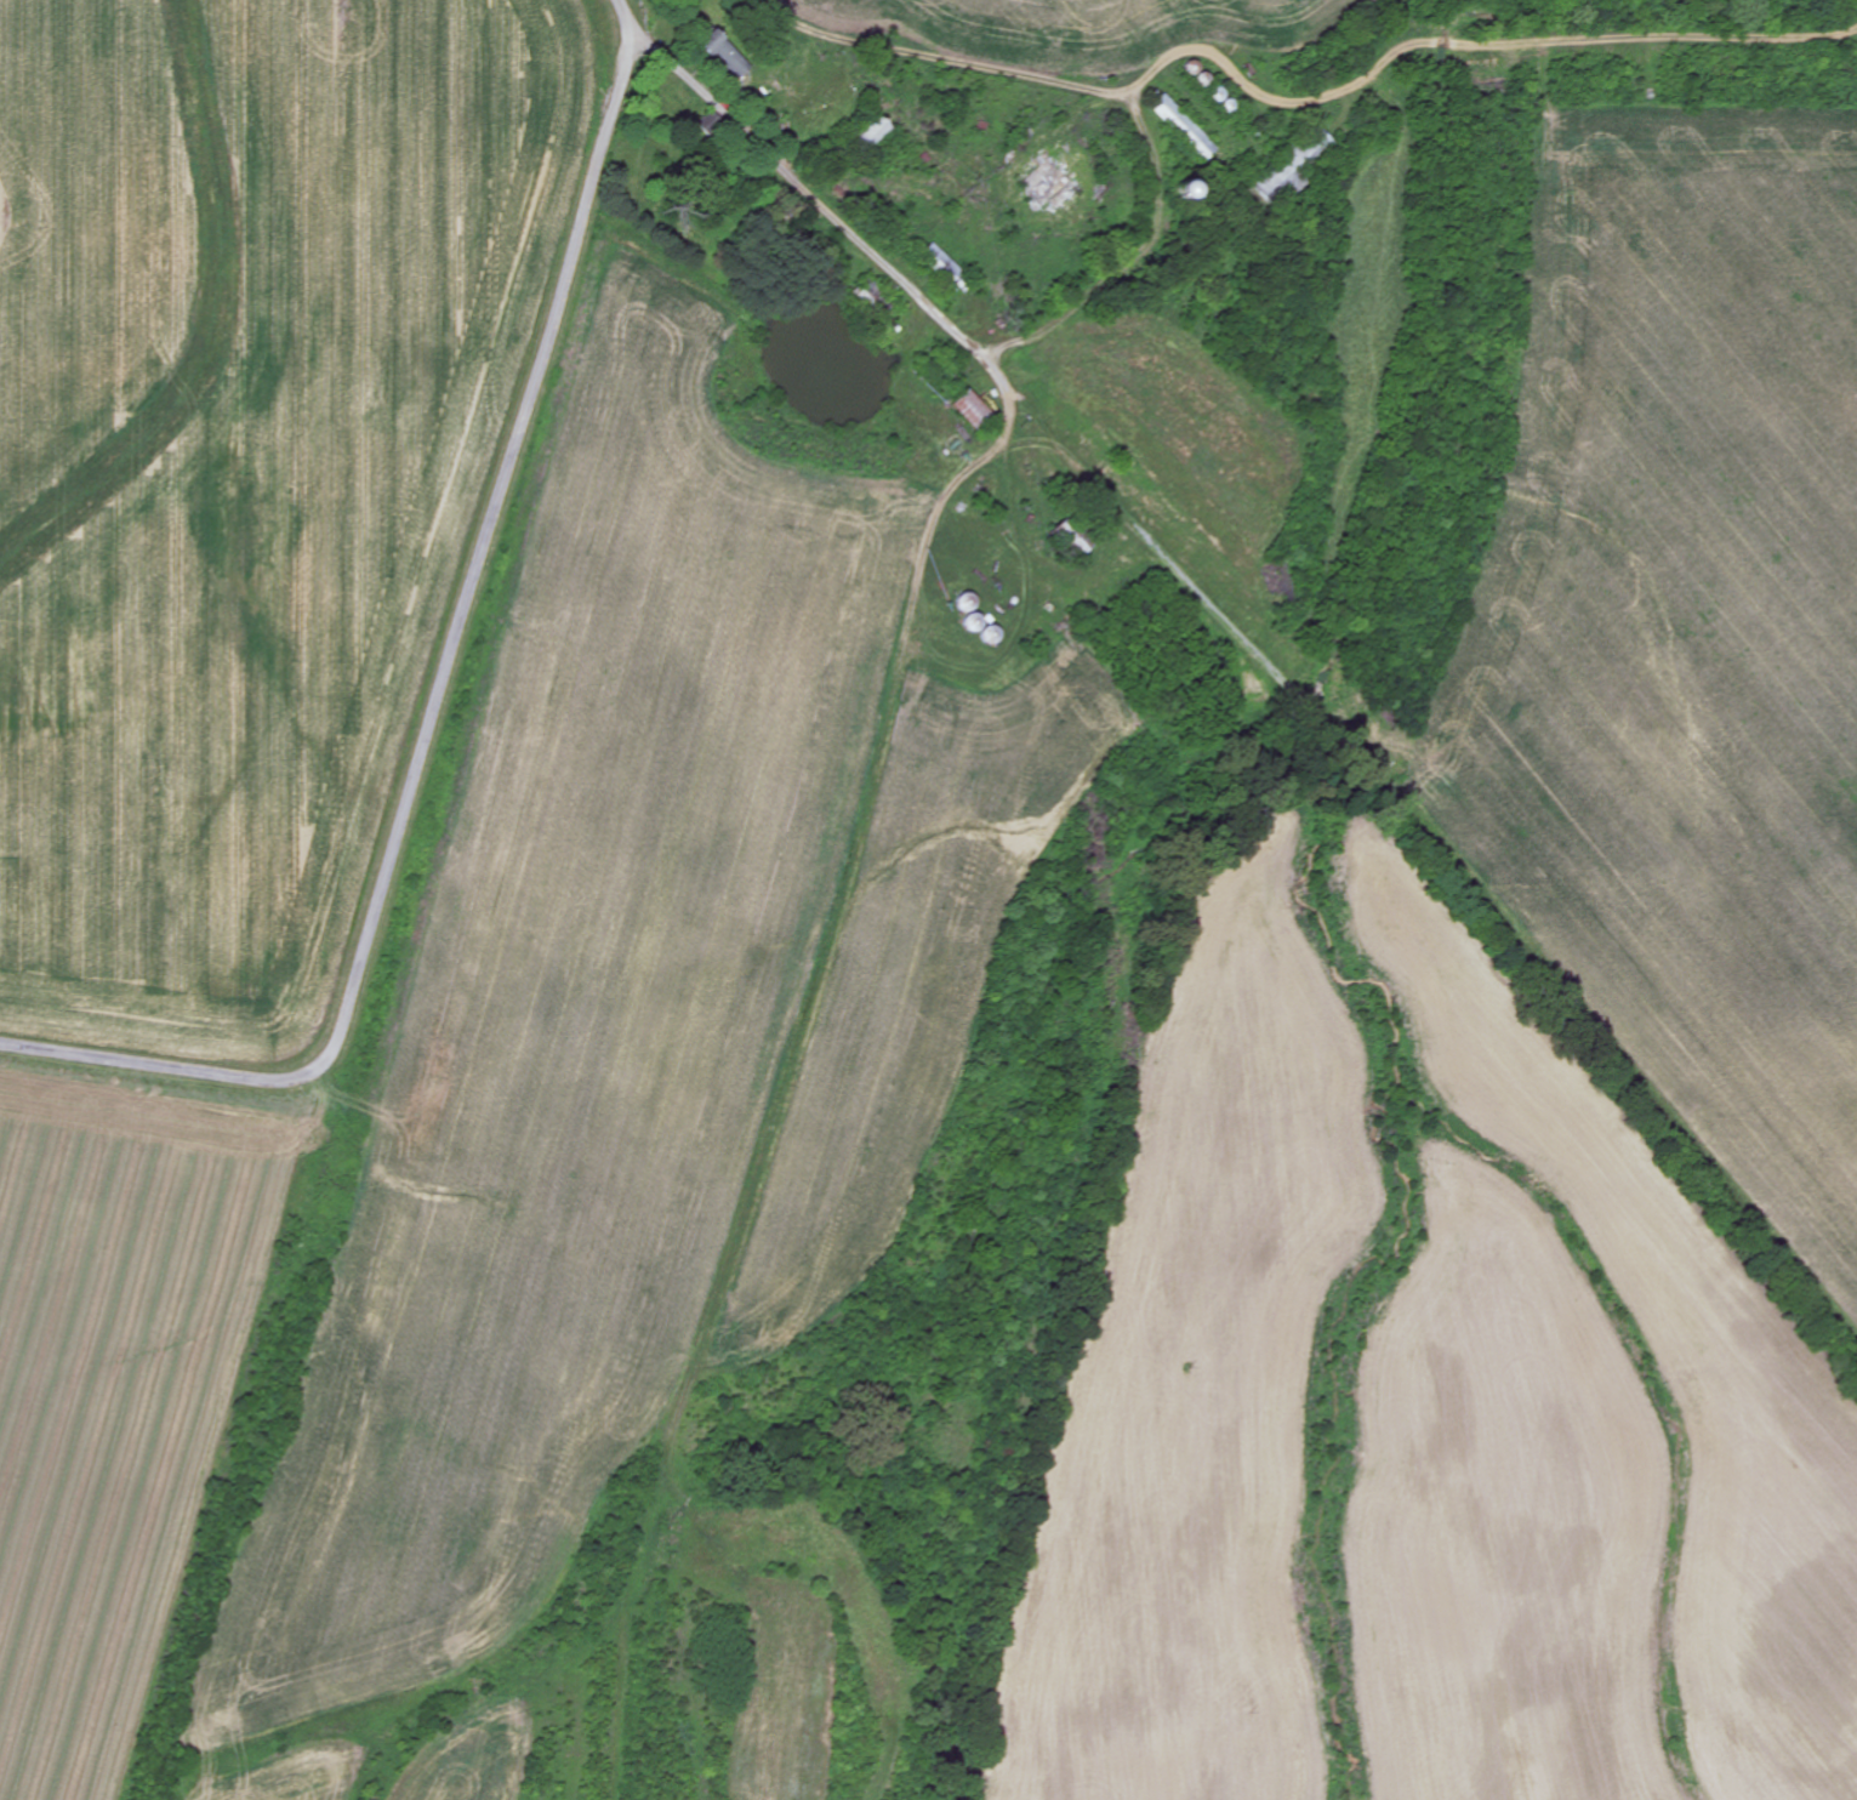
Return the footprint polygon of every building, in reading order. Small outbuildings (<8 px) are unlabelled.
[(735,83),(750,69),(717,33),(702,47),(735,83)] [(950,406),(977,434),(994,418),(967,390),(950,406)]
